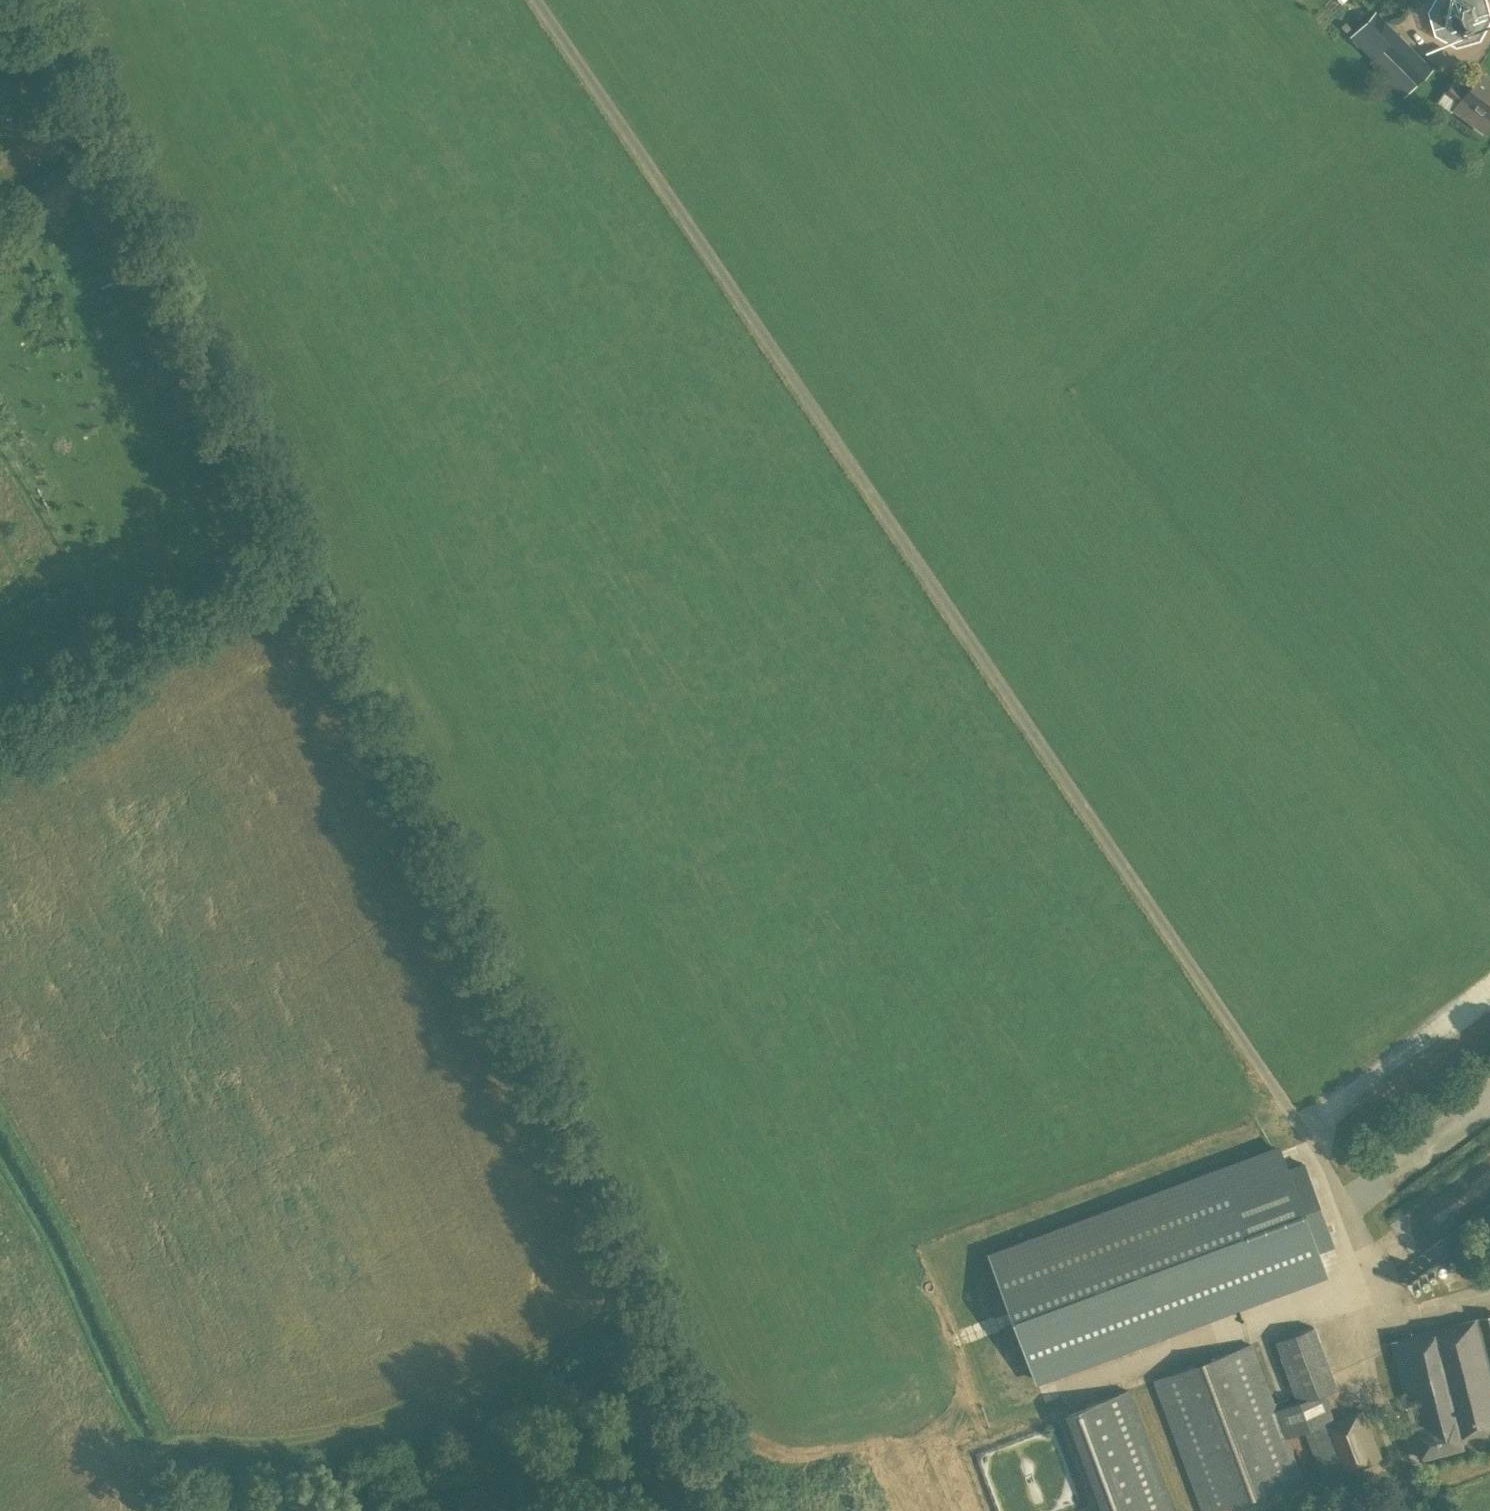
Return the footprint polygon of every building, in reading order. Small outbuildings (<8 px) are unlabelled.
[(1483,0),(1435,0),(1436,2),(1429,5),(1441,46),(1479,35),(1476,24),(1489,20),(1483,0)] [(1430,67),(1373,10),(1350,33),(1368,51),(1366,54),(1404,92),(1430,67)] [(1446,93),(1458,102),(1452,109),(1485,135),(1489,129),(1489,81),(1480,74),(1466,94),(1453,85),(1446,93)] [(1035,1377),(1324,1270),(1317,1251),(1333,1245),(1302,1162),(1286,1168),(1279,1149),(990,1256),(1035,1377)] [(1462,1446),(1460,1436),(1489,1428),(1489,1315),(1389,1341),(1419,1457),(1462,1446)] [(1324,1471),(1378,1451),(1363,1410),(1333,1421),(1322,1391),(1335,1386),(1313,1325),(1275,1339),(1298,1400),(1275,1408),(1251,1343),(1155,1378),(1204,1510),(1211,1510),(1300,1478),(1286,1438),(1309,1430),(1324,1471)] [(1127,1388),(1064,1411),(1100,1510),(1172,1510),(1127,1388)]
